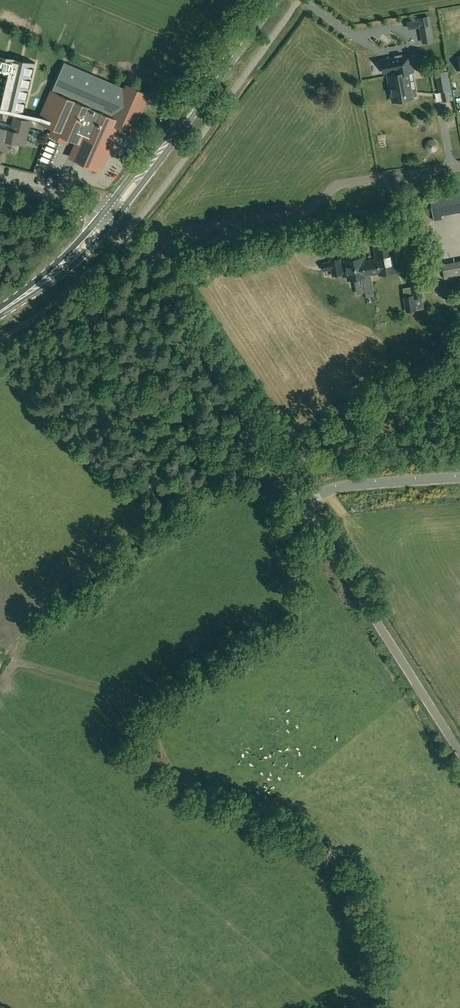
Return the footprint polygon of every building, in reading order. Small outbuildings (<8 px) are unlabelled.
[(431,33),(428,16),(419,18),(421,35),(431,33)] [(388,73),(393,101),(414,98),(413,90),(416,89),(413,71),(414,71),(413,64),(417,64),(415,54),(411,55),(411,54),(383,59),(386,73),(388,73)] [(15,114),(22,116),(21,120),(30,122),(29,124),(43,128),(44,123),(55,127),(51,135),(67,142),(69,137),(78,141),(71,155),(94,165),(102,169),(120,126),(132,131),(148,94),(127,85),(126,89),(64,63),(41,115),(19,111),(27,76),(32,77),(35,64),(19,60),(19,62),(0,58),(0,111),(15,114)] [(440,93),(452,91),(448,71),(436,73),(440,93)] [(21,120),(22,116),(15,114),(11,130),(7,129),(0,128),(0,147),(2,147),(3,147),(5,139),(25,144),(30,122),(21,120)] [(443,219),(443,215),(459,212),(459,187),(430,192),(435,220),(443,219)] [(377,260),(369,261),(371,274),(379,272),(380,274),(396,272),(395,265),(394,265),(390,243),(375,246),(377,260)] [(363,257),(345,260),(348,280),(362,278),(365,293),(373,291),(371,274),(369,261),(363,262),(363,257)] [(444,260),(445,269),(459,266),(459,257),(444,260)] [(330,262),(332,270),(333,276),(343,274),(340,258),(330,260),(330,262)] [(459,278),(459,267),(447,269),(449,280),(459,278)] [(423,297),(424,297),(422,284),(411,286),(412,295),(404,296),(406,312),(425,309),(423,297)]
